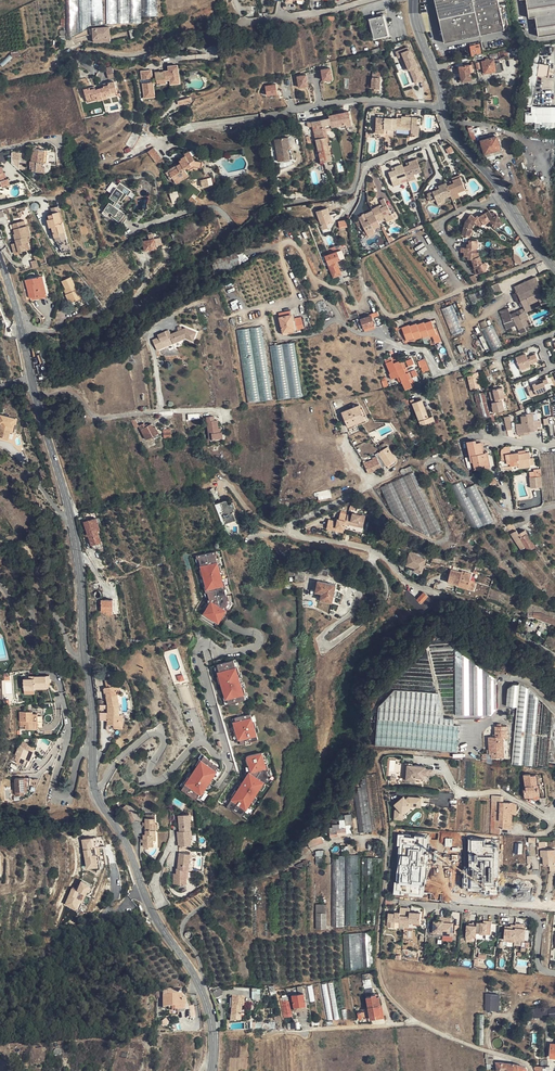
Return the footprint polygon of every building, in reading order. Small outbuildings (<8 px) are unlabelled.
[(67,40),(84,31),(91,26),(103,24),(102,0),(66,0),(67,40)] [(106,24),(139,23),(138,0),(106,0),(106,24)] [(141,16),(157,16),(157,0),(141,0),(141,16)] [(446,45),(505,32),(498,0),(435,0),(446,45)] [(529,18),(536,17),(539,36),(554,34),(554,0),(527,0),(529,18)] [(334,20),(333,15),(323,17),(324,27),(329,26),(328,21),(334,20)] [(384,16),(370,19),(375,39),(389,35),(384,16)] [(110,27),(93,28),(93,34),(91,35),(92,40),(111,38),(110,27)] [(128,35),(127,31),(112,36),(113,40),(128,35)] [(472,54),(474,53),(481,52),(480,46),(476,47),(476,46),(470,47),(472,54)] [(423,80),(412,48),(404,51),(403,49),(398,50),(410,85),(423,80)] [(495,63),(494,61),(494,59),(489,60),(489,59),(486,59),(486,61),(483,62),(485,73),(495,71),(496,72),(501,71),(500,62),(495,63)] [(550,76),(551,65),(539,63),(537,75),(550,76)] [(112,65),(107,67),(109,78),(115,76),(112,65)] [(460,67),(463,82),(472,80),(470,72),(469,65),(460,67)] [(332,67),(322,68),(323,80),(333,79),(332,67)] [(152,98),(152,86),(156,86),(156,88),(159,88),(159,86),(165,86),(165,83),(169,83),(178,82),(178,69),(169,69),(169,74),(159,75),(159,73),(155,73),(155,74),(155,76),(152,76),(151,74),(151,71),(141,71),(141,80),(140,80),(140,84),(141,84),(142,98),(152,98)] [(377,78),(378,71),(373,70),(371,88),(379,89),(380,78),(377,78)] [(297,76),(299,88),(309,86),(308,74),(297,76)] [(102,98),(107,96),(107,94),(117,92),(114,81),(109,83),(109,85),(104,86),(104,87),(100,88),(102,98)] [(267,95),(278,95),(277,84),(266,85),(267,95)] [(97,99),(102,98),(100,88),(96,89),(95,88),(90,89),(90,88),(84,89),(87,100),(97,97),(97,99)] [(180,105),(192,101),(191,97),(179,101),(180,105)] [(535,128),(554,128),(554,106),(532,106),(532,112),(526,112),(526,122),(535,122),(535,128)] [(329,116),(330,118),(331,124),(332,128),(346,124),(346,127),(352,125),(349,111),(329,116)] [(401,120),(396,120),(396,130),(411,131),(411,133),(419,133),(419,125),(421,125),(421,118),(401,117),(401,120)] [(312,123),(316,140),(326,137),(327,137),(325,126),(331,124),(330,118),(312,123)] [(396,132),(396,130),(396,120),(376,120),(376,132),(384,133),(384,130),(391,131),(391,132),(396,132)] [(497,134),(485,138),(485,140),(481,141),(486,157),(503,152),(502,149),(501,149),(497,134)] [(288,149),(290,149),(288,137),(275,139),(278,161),(292,159),(291,154),(289,154),(288,149)] [(332,160),(326,137),(316,140),(321,163),(332,160)] [(148,151),(158,165),(164,161),(154,147),(148,151)] [(33,154),(32,154),(32,162),(31,171),(42,172),(43,163),(44,163),(45,151),(33,149),(33,154)] [(11,154),(11,164),(12,164),(20,171),(19,152),(11,154)] [(179,179),(188,174),(185,170),(188,168),(189,170),(194,167),(199,168),(200,161),(196,161),(192,155),(188,158),(186,156),(182,159),(180,161),(181,164),(177,166),(178,168),(170,173),(175,181),(179,179)] [(407,176),(408,178),(415,176),(414,174),(422,171),(417,159),(410,162),(411,165),(408,166),(404,167),(407,176)] [(403,164),(395,167),(396,170),(393,171),(389,173),(393,184),(400,181),(399,179),(407,176),(404,167),(403,164)] [(3,173),(2,173),(0,167),(0,187),(2,186),(3,187),(8,186),(6,180),(5,180),(3,173)] [(189,176),(188,174),(179,179),(175,181),(177,184),(189,176)] [(202,179),(204,187),(214,184),(212,177),(202,179)] [(461,177),(453,180),(455,183),(452,185),(448,186),(451,195),(452,197),(459,194),(459,193),(466,190),(461,177)] [(132,190),(120,182),(109,197),(113,200),(111,203),(109,202),(102,213),(107,217),(110,212),(113,214),(111,216),(123,224),(127,218),(124,215),(125,213),(119,209),(123,203),(122,202),(127,194),(128,195),(132,190)] [(444,197),(451,195),(448,186),(446,183),(439,185),(440,188),(437,189),(433,191),(437,202),(445,200),(444,197)] [(45,185),(41,188),(47,194),(50,190),(45,185)] [(174,204),(178,203),(176,198),(180,197),(178,190),(170,192),(174,204)] [(385,220),(392,216),(383,199),(380,201),(383,206),(383,208),(380,209),(379,208),(378,206),(371,210),(374,215),(377,221),(384,218),(385,220)] [(316,212),(320,224),(332,222),(327,208),(316,212)] [(486,212),(491,219),(495,227),(500,225),(499,222),(502,221),(497,213),(496,214),(494,211),(492,213),(490,210),(486,212)] [(55,237),(60,236),(59,233),(65,232),(63,222),(61,223),(59,212),(53,213),(53,214),(49,215),(50,219),(48,220),(50,227),(53,227),(55,237)] [(470,217),(476,222),(481,226),(484,223),(491,219),(486,212),(481,216),(479,214),(477,217),(473,213),(470,217)] [(358,218),(367,235),(374,232),(373,230),(380,226),(377,221),(374,215),(367,218),(368,221),(366,223),(364,220),(362,216),(358,218)] [(473,225),(476,222),(470,217),(467,221),(463,234),(470,237),(473,225)] [(340,228),(348,227),(347,219),(339,221),(340,228)] [(28,236),(26,226),(25,221),(13,224),(15,234),(14,234),(16,240),(16,243),(14,243),(11,244),(14,254),(25,251),(24,249),(30,247),(28,236)] [(332,223),(332,222),(320,224),(322,231),(328,229),(327,225),(332,223)] [(155,239),(154,234),(148,236),(149,240),(144,242),(146,251),(157,248),(157,246),(155,239)] [(462,251),(464,251),(476,252),(477,248),(478,239),(470,239),(470,243),(468,243),(468,247),(462,246),(462,251)] [(173,245),(161,247),(163,259),(175,257),(173,245)] [(325,257),(328,265),(336,262),(344,258),(341,250),(325,257)] [(474,266),(482,263),(480,256),(479,256),(479,252),(476,252),(464,251),(464,256),(470,256),(469,259),(472,259),(474,266)] [(221,269),(240,264),(238,252),(218,257),(221,269)] [(485,261),(482,263),(474,266),(475,268),(474,269),(476,274),(486,270),(485,268),(487,267),(485,261)] [(344,282),(336,262),(328,265),(337,285),(344,282)] [(37,296),(44,295),(40,276),(24,280),(29,301),(38,299),(37,296)] [(75,290),(77,289),(71,276),(62,281),(66,289),(68,293),(65,295),(70,304),(79,299),(75,290)] [(536,278),(520,284),(523,291),(539,284),(536,278)] [(492,296),(502,292),(498,283),(489,287),(492,296)] [(523,291),(520,284),(514,287),(524,308),(526,312),(532,310),(530,305),(539,301),(541,305),(547,303),(539,284),(523,291)] [(79,288),(77,289),(75,290),(79,299),(83,297),(79,288)] [(339,293),(336,294),(346,319),(350,318),(339,293)] [(452,335),(463,331),(453,304),(442,308),(452,335)] [(509,308),(500,312),(505,323),(514,319),(509,308)] [(524,308),(512,314),(520,334),(533,328),(526,312),(524,308)] [(284,335),(300,331),(299,325),(294,326),(292,315),(280,318),(284,335)] [(360,320),(360,318),(357,319),(359,326),(362,333),(375,328),(371,318),(371,316),(360,320)] [(502,346),(493,324),(489,325),(487,319),(480,322),(492,350),(502,346)] [(423,322),(416,324),(421,337),(422,339),(429,336),(429,337),(433,336),(437,335),(434,328),(431,320),(424,323),(423,322)] [(416,323),(411,325),(417,339),(421,337),(416,324),(416,323)] [(261,325),(237,330),(250,404),(274,400),(261,325)] [(414,340),(417,339),(411,325),(409,326),(409,325),(402,328),(406,340),(413,338),(414,340)] [(165,331),(157,334),(160,342),(170,338),(173,343),(185,338),(192,341),(196,332),(185,327),(167,335),(165,331)] [(436,327),(434,328),(437,335),(433,336),(435,343),(441,341),(436,327)] [(294,344),(269,348),(278,401),(303,396),(294,344)] [(525,353),(515,358),(520,369),(530,365),(530,364),(538,360),(535,354),(529,356),(530,358),(528,359),(525,353)] [(398,355),(391,358),(392,360),(394,364),(400,361),(398,355)] [(412,359),(401,363),(404,369),(414,365),(412,359)] [(419,369),(421,368),(427,366),(424,359),(417,362),(419,369)] [(397,378),(398,379),(400,378),(394,364),(392,360),(386,363),(390,374),(389,374),(391,380),(397,378)] [(408,379),(406,374),(404,369),(401,363),(400,361),(394,364),(400,378),(398,379),(399,382),(402,381),(408,379)] [(423,374),(429,371),(427,366),(421,368),(423,374)] [(465,376),(468,375),(476,373),(475,367),(464,370),(465,376)] [(415,370),(406,374),(408,379),(409,380),(412,379),(418,376),(415,370)] [(476,373),(468,375),(472,389),(480,387),(478,379),(479,378),(478,373),(476,373)] [(535,383),(527,387),(531,396),(547,389),(545,383),(549,382),(547,378),(538,382),(538,384),(536,384),(535,383)] [(405,388),(412,385),(409,380),(408,379),(402,381),(405,388)] [(493,391),(489,392),(493,405),(492,405),(494,412),(505,409),(502,400),(501,400),(500,398),(505,397),(502,387),(493,389),(493,391)] [(484,393),(475,395),(482,419),(490,417),(484,393)] [(412,404),(420,421),(421,426),(434,420),(433,416),(429,418),(421,400),(415,403),(414,400),(410,402),(411,404),(412,404)] [(342,413),(348,427),(365,420),(360,405),(342,413)] [(11,441),(13,433),(13,431),(12,430),(13,427),(16,428),(18,419),(4,415),(1,424),(3,425),(0,438),(11,441)] [(523,424),(517,424),(518,433),(521,435),(526,435),(525,431),(529,431),(538,430),(537,427),(541,426),(540,420),(533,421),(533,415),(528,415),(528,417),(522,417),(523,424)] [(222,432),(221,432),(219,433),(218,429),(217,420),(214,421),(214,416),(207,417),(209,434),(212,434),(213,439),(223,438),(222,432)] [(135,420),(131,421),(135,429),(139,427),(135,420)] [(348,427),(349,429),(367,422),(365,420),(348,427)] [(436,424),(434,420),(421,426),(423,429),(436,424)] [(139,427),(147,441),(159,433),(157,429),(155,429),(152,424),(145,428),(143,425),(139,427)] [(486,461),(484,453),(482,453),(479,443),(474,444),(473,441),(466,443),(471,463),(473,463),(475,470),(485,467),(484,461),(486,461)] [(462,457),(456,443),(448,446),(454,461),(462,457)] [(382,469),(387,466),(386,464),(387,463),(389,465),(396,460),(388,447),(378,453),(376,454),(376,456),(375,456),(376,458),(364,463),(368,472),(374,469),(375,471),(381,468),(382,469)] [(518,454),(518,453),(510,454),(508,454),(510,466),(518,465),(518,459),(519,459),(518,454)] [(530,453),(525,453),(518,454),(519,459),(518,459),(518,465),(519,469),(531,467),(530,466),(530,459),(531,459),(530,453)] [(534,473),(529,474),(530,478),(541,477),(541,470),(534,471),(534,473)] [(416,471),(382,486),(397,520),(405,517),(411,529),(421,525),(426,537),(441,531),(416,471)] [(492,476),(487,480),(491,487),(497,483),(492,476)] [(332,477),(313,480),(315,493),(334,489),(332,477)] [(225,524),(236,520),(233,512),(235,511),(234,509),(235,508),(233,503),(228,505),(227,501),(220,503),(223,512),(221,513),(225,524)] [(348,515),(341,514),(339,520),(335,519),(334,522),(329,521),(327,529),(336,531),(337,527),(345,529),(346,524),(348,515)] [(366,517),(352,514),(352,516),(348,515),(346,524),(351,525),(352,521),(360,523),(359,527),(364,528),(366,517)] [(100,528),(97,517),(84,520),(91,544),(101,541),(97,529),(100,528)] [(506,526),(511,534),(516,531),(511,523),(506,526)] [(516,531),(511,534),(521,550),(526,547),(528,550),(534,547),(527,534),(525,530),(519,534),(516,531)] [(377,541),(369,538),(366,545),(374,548),(377,541)] [(199,558),(209,602),(203,615),(220,624),(230,605),(218,552),(218,551),(202,555),(201,555),(195,556),(199,558)] [(425,560),(410,554),(406,564),(416,568),(415,570),(421,572),(425,560)] [(328,576),(329,570),(320,568),(319,574),(328,576)] [(306,571),(297,570),(288,570),(288,576),(296,575),(295,579),(304,580),(306,571)] [(451,570),(447,581),(458,585),(458,586),(473,590),(476,582),(470,580),(472,574),(461,571),(461,573),(451,570)] [(332,602),(336,584),(318,581),(316,592),(322,593),(321,599),(332,602)] [(428,596),(424,592),(417,599),(410,591),(404,596),(412,606),(418,601),(421,603),(428,596)] [(113,610),(113,600),(101,600),(101,612),(107,612),(107,615),(112,615),(112,610),(113,610)] [(541,615),(539,619),(554,625),(554,620),(541,615)] [(447,643),(437,644),(443,695),(453,694),(447,643)] [(495,710),(496,679),(456,648),(455,715),(489,716),(495,710)] [(236,659),(218,663),(220,671),(218,671),(225,700),(228,699),(229,704),(246,700),(236,659)] [(35,690),(35,688),(47,687),(46,676),(34,677),(35,679),(23,680),(24,691),(35,690)] [(48,689),(50,687),(49,681),(50,681),(50,676),(46,676),(47,687),(35,688),(35,690),(48,689)] [(120,685),(119,678),(112,679),(113,686),(117,685),(120,685)] [(119,715),(119,705),(117,694),(118,694),(117,685),(113,686),(112,679),(106,681),(107,688),(104,688),(105,697),(107,696),(108,706),(108,715),(107,715),(107,719),(108,720),(108,725),(114,725),(119,725),(120,715),(119,715)] [(551,720),(551,715),(528,690),(518,685),(515,685),(513,686),(507,690),(505,708),(516,709),(509,764),(554,767),(554,725),(551,720)] [(454,725),(455,719),(444,718),(440,698),(390,695),(379,708),(377,747),(459,752),(460,726),(454,725)] [(26,726),(26,728),(39,728),(39,714),(34,714),(29,714),(29,711),(21,711),(21,726),(26,726)] [(253,714),(233,719),(238,740),(240,740),(242,744),(252,741),(250,736),(258,734),(253,714)] [(508,761),(507,737),(505,737),(505,728),(499,728),(499,726),(497,726),(497,728),(494,728),(494,739),(487,740),(487,756),(489,756),(489,759),(502,759),(502,761),(508,761)] [(22,744),(19,753),(20,753),(18,759),(27,762),(32,749),(22,744)] [(263,751),(247,756),(250,768),(228,807),(244,817),(265,780),(259,777),(263,769),(268,767),(263,751)] [(203,795),(221,765),(203,754),(182,790),(197,799),(200,793),(203,795)] [(432,775),(432,770),(424,769),(425,767),(410,766),(410,770),(407,770),(406,770),(406,771),(405,771),(405,772),(405,774),(406,774),(402,774),(402,780),(422,782),(423,775),(432,775)] [(355,793),(357,808),(360,833),(384,830),(377,773),(371,774),(365,774),(366,778),(363,778),(362,781),(362,786),(358,787),(359,792),(355,793)] [(530,774),(523,775),(525,790),(523,790),(524,797),(529,797),(529,798),(535,798),(534,795),(539,795),(538,788),(537,788),(535,775),(530,776),(530,774)] [(27,778),(18,778),(19,795),(29,794),(28,790),(27,778)] [(423,798),(396,797),(395,819),(404,820),(405,807),(422,808),(423,798)] [(507,821),(510,821),(510,803),(496,802),(494,828),(507,829),(507,821)] [(127,814),(131,812),(125,805),(120,810),(127,817),(128,816),(127,814)] [(135,820),(131,812),(127,814),(128,816),(131,822),(135,820)] [(183,818),(178,818),(179,832),(189,831),(190,831),(189,815),(183,815),(183,818)] [(146,821),(146,824),(146,829),(154,829),(156,829),(158,829),(158,824),(156,823),(155,817),(150,817),(146,817),(146,821)] [(331,836),(333,836),(340,835),(347,834),(347,833),(346,828),(346,825),(346,819),(340,820),(340,823),(337,823),(337,825),(330,827),(331,836)] [(154,833),(154,829),(146,829),(147,834),(144,834),(144,839),(144,842),(144,846),(150,846),(154,846),(154,840),(156,840),(156,833),(154,833)] [(176,832),(177,836),(179,836),(180,840),(177,841),(178,847),(190,846),(189,831),(179,832),(176,832)] [(454,833),(452,867),(483,869),(486,836),(454,833)] [(315,843),(322,841),(321,835),(304,838),(306,849),(316,846),(315,843)] [(102,865),(97,836),(83,839),(88,868),(102,865)] [(554,856),(554,850),(541,850),(542,857),(544,857),(544,866),(554,865),(554,856)] [(186,854),(182,853),(179,867),(188,869),(189,869),(192,854),(186,852),(186,854)] [(358,855),(346,855),(346,926),(357,926),(358,855)] [(345,856),(333,856),(332,927),(344,927),(345,856)] [(177,876),(174,876),(174,882),(187,883),(188,869),(179,867),(178,867),(177,872),(177,876)] [(91,894),(94,886),(82,881),(78,889),(73,887),(66,904),(78,909),(85,892),(91,894)] [(532,897),(518,894),(514,893),(512,905),(529,908),(532,897)] [(227,898),(231,906),(239,902),(235,894),(227,898)] [(327,904),(316,904),(316,913),(327,913),(327,904)] [(403,923),(403,913),(399,913),(399,912),(394,911),(394,913),(392,913),(387,912),(387,926),(394,927),(394,922),(398,922),(398,923),(403,924),(403,923)] [(408,913),(403,913),(403,923),(408,924),(408,921),(419,922),(420,912),(412,911),(412,912),(410,912),(410,911),(409,911),(408,913)] [(327,929),(327,913),(316,913),(316,930),(327,929)] [(443,917),(439,916),(439,920),(436,920),(434,920),(433,929),(436,929),(436,933),(443,933),(443,917)] [(451,918),(443,917),(443,933),(443,934),(450,934),(450,930),(453,930),(453,925),(450,925),(450,922),(451,922),(451,918)] [(491,929),(492,921),(483,920),(483,922),(481,922),(481,924),(477,924),(476,930),(480,930),(480,932),(480,933),(486,933),(486,929),(491,929)] [(472,934),(476,934),(476,932),(476,930),(477,924),(477,922),(473,922),(473,923),(472,925),(469,925),(467,924),(466,935),(472,936),(472,934)] [(516,923),(516,924),(515,938),(522,939),(525,939),(526,928),(523,928),(520,927),(521,923),(516,923)] [(515,938),(516,924),(511,924),(511,926),(511,928),(505,928),(505,936),(508,936),(508,939),(515,940),(515,938)] [(374,969),(372,933),(344,935),(346,971),(374,969)] [(363,975),(367,997),(372,996),(372,995),(373,994),(370,974),(363,975)] [(334,981),(320,983),(322,997),(322,998),(324,1011),(326,1024),(327,1024),(327,1026),(342,1023),(342,1025),(356,1023),(356,1022),(348,978),(335,980),(334,981)] [(313,1026),(326,1024),(324,1011),(322,998),(322,997),(320,983),(306,986),(313,1026)] [(253,987),(253,998),(261,998),(261,987),(253,987)] [(294,1007),(297,1006),(305,1005),(304,993),(292,995),(294,1007)] [(491,993),(486,993),(485,1010),(499,1011),(500,994),(492,994),(491,993)] [(371,1019),(376,1018),(375,1015),(376,1015),(381,1014),(379,1005),(381,1004),(379,996),(376,996),(376,994),(373,994),(372,995),(372,996),(367,997),(369,1008),(360,1010),(360,1012),(358,1012),(359,1019),(370,1017),(371,1019)] [(181,999),(181,995),(163,995),(163,1007),(171,1007),(171,1010),(170,1010),(170,1015),(177,1015),(177,1009),(185,1009),(184,999),(181,999)] [(232,997),(232,1019),(242,1019),(242,1005),(244,1005),(245,997),(232,997)] [(287,998),(280,999),(284,1018),(291,1017),(287,998)] [(535,1009),(536,1017),(552,1016),(553,1021),(554,1021),(554,1007),(535,1009)] [(489,1054),(486,1053),(485,1058),(486,1058),(486,1062),(494,1063),(494,1058),(488,1058),(489,1054)] [(547,1059),(540,1059),(540,1064),(541,1066),(534,1067),(535,1070),(549,1070),(549,1066),(548,1066),(547,1059)] [(527,1067),(519,1064),(503,1062),(497,1062),(498,1070),(504,1070),(528,1070),(527,1067)]
